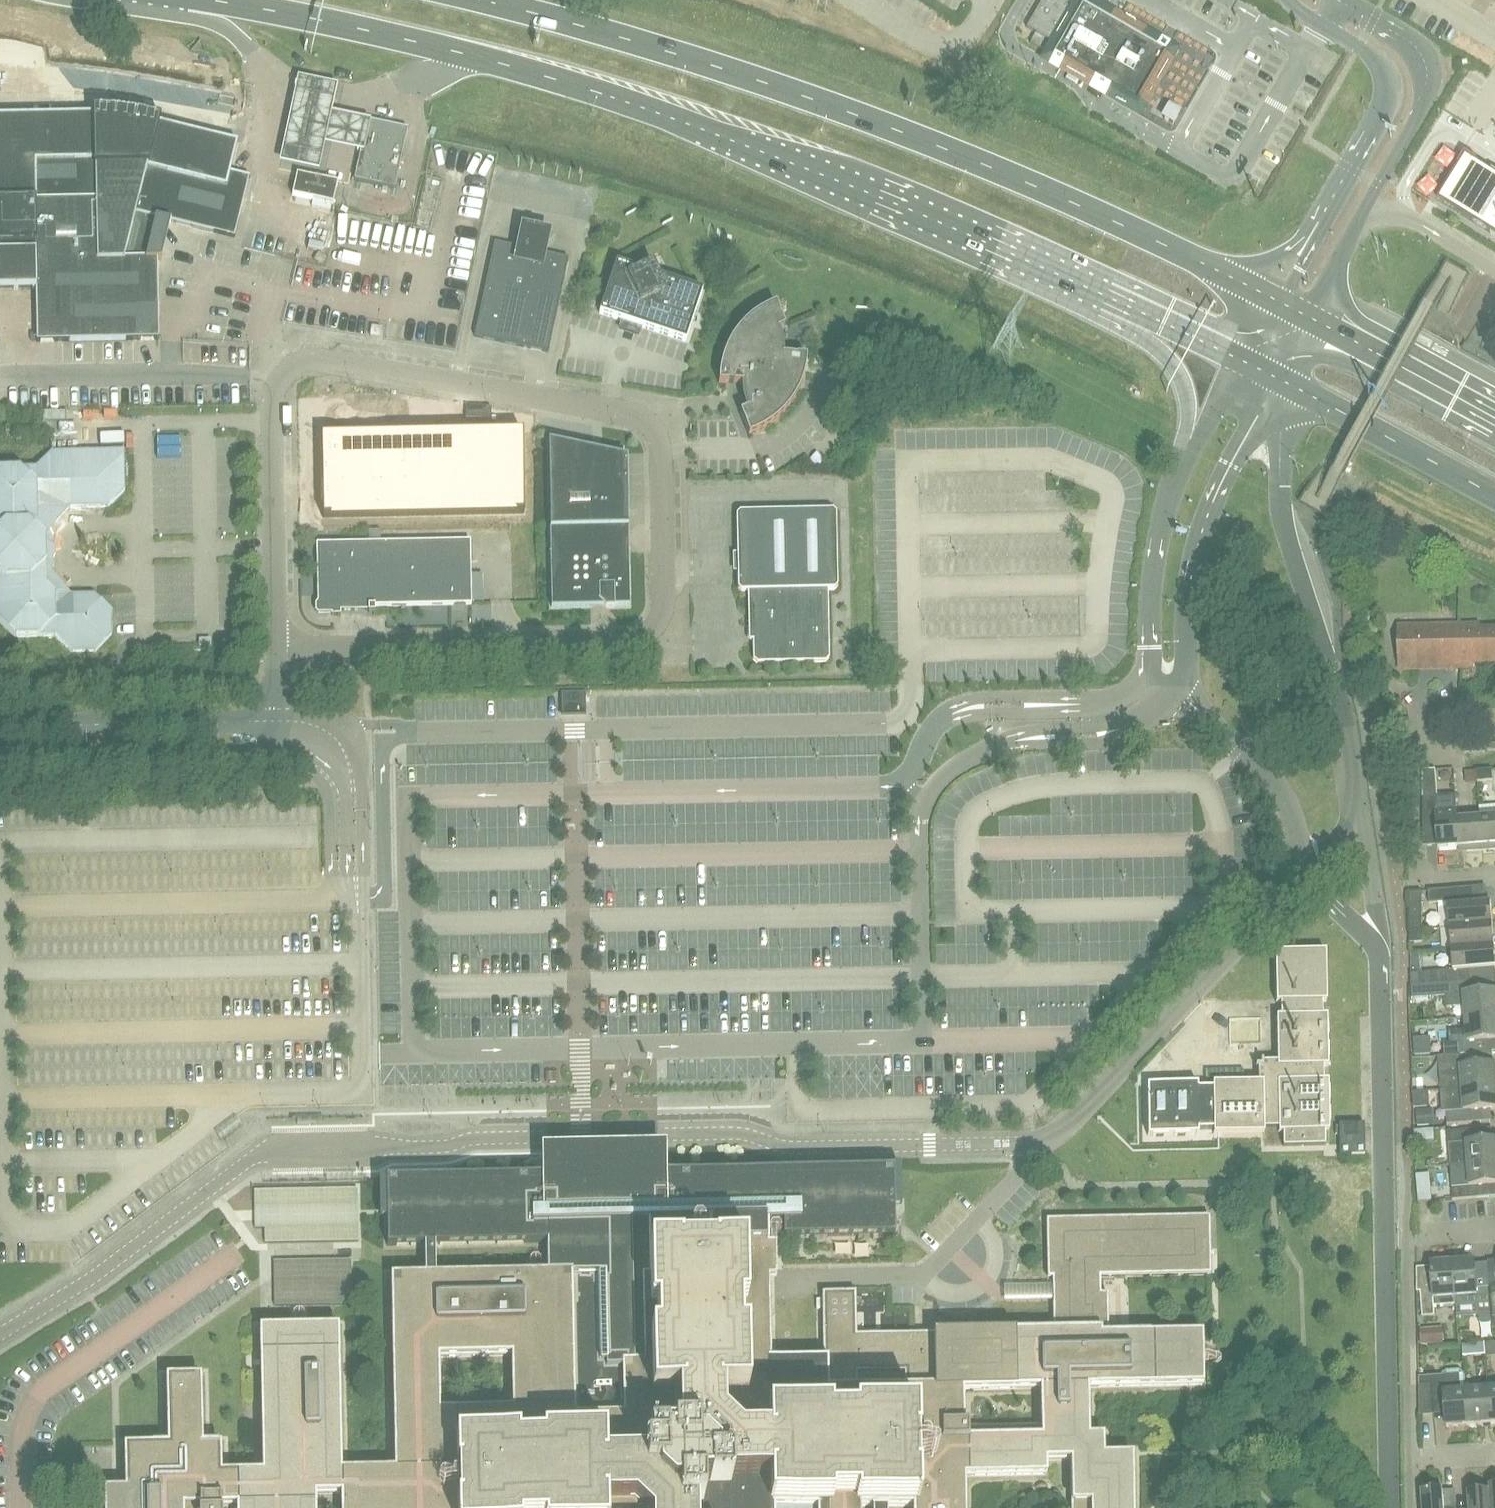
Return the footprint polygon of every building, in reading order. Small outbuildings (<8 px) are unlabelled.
[(1137,108),(1141,101),(1145,104),(1170,60),(1166,57),(1170,51),(1151,40),(1153,36),(1128,21),(1126,25),(1082,0),(1080,0),(1048,56),(1137,108)] [(335,88),(298,80),(280,164),(319,172),(326,138),(360,145),(365,121),(330,114),(335,88)] [(36,288),(37,342),(159,339),(157,257),(151,257),(151,238),(156,218),(235,237),(250,177),(230,172),(237,143),(137,118),(137,120),(114,116),(114,114),(0,116),(0,289),(36,288)] [(365,121),(360,145),(353,180),(395,189),(407,130),(365,121)] [(1439,200),(1491,233),(1490,233),(1494,236),(1494,169),(1491,167),(1491,168),(1492,168),(1489,171),(1478,164),(1465,156),(1459,166),(1460,166),(1455,174),(1454,173),(1454,174),(1454,175),(1450,182),(1449,182),(1448,183),(1449,183),(1439,200)] [(291,195),(332,203),(334,193),(337,182),(296,173),(294,184),(291,195)] [(518,248),(494,242),(474,336),(548,352),(568,258),(544,253),(547,240),(542,232),(529,230),(521,235),(518,248)] [(640,270),(639,271),(638,270),(616,262),(599,313),(622,321),(619,328),(625,330),(645,272),(640,270)] [(645,272),(625,330),(638,334),(641,327),(685,342),(702,291),(659,277),(658,277),(652,264),(640,270),(645,272)] [(784,327),(776,304),(771,306),(766,308),(762,311),(757,313),(753,316),(749,320),(745,323),(741,327),(738,331),(735,335),(732,339),(729,343),(727,348),(725,353),(723,357),(721,362),(720,367),(719,372),(719,378),(718,383),(720,383),(720,388),(720,393),(721,398),(722,403),(723,408),(724,413),(726,417),(728,422),(741,416),(748,435),(753,433),(758,431),(762,429),(767,426),(771,423),(775,420),(779,417),(783,413),(786,409),(789,405),(792,401),(795,396),(797,392),(800,387),(801,382),(803,377),(804,372),(805,367),(806,362),(806,357),(783,356),(783,351),(783,347),(782,343),(781,338),(780,334),(778,330),(784,327)] [(377,338),(379,328),(369,327),(367,337),(377,338)] [(522,432),(321,436),(322,518),(524,514),(522,432)] [(551,607),(591,606),(591,598),(599,598),(599,600),(605,607),(614,607),(614,606),(630,605),(627,458),(623,457),(622,447),(603,448),(603,452),(548,441),(551,607)] [(125,490),(124,449),(51,451),(35,467),(0,468),(0,575),(5,580),(5,588),(0,593),(0,622),(15,637),(55,636),(71,652),(96,651),(112,634),(111,610),(94,594),(70,594),(47,572),(53,565),(54,565),(54,537),(53,537),(46,531),(69,507),(109,507),(125,490)] [(757,663),(825,662),(829,658),(827,590),(834,589),(837,586),(836,513),(832,509),(739,511),(736,515),(738,588),(741,591),(747,591),(748,627),(752,627),(753,659),(757,663)] [(340,615),(340,611),(368,611),(368,612),(375,612),(375,607),(471,604),(470,540),(316,543),(317,603),(316,605),(316,611),(318,613),(331,613),(331,615),(340,615)] [(1460,640),(1460,625),(1399,626),(1400,669),(1461,668),(1461,655),(1463,655),(1462,640),(1460,640)] [(1461,668),(1473,667),(1473,663),(1494,663),(1494,627),(1479,628),(1479,625),(1460,625),(1460,640),(1462,640),(1463,655),(1461,655),(1461,668)] [(586,693),(561,693),(561,714),(586,714),(586,693)] [(1493,768),(1477,769),(1478,782),(1494,781),(1493,768)] [(1434,796),(1423,797),(1423,822),(1436,821),(1438,848),(1459,847),(1455,798),(1434,800),(1434,796)] [(1456,798),(1455,798),(1459,847),(1466,846),(1466,851),(1482,850),(1479,807),(1478,807),(1479,818),(1457,819),(1456,808),(1456,798)] [(1479,807),(1482,850),(1494,849),(1494,806),(1479,807)] [(1462,888),(1447,889),(1428,891),(1429,903),(1448,902),(1450,928),(1492,925),(1491,903),(1464,905),(1462,888)] [(1492,925),(1450,928),(1451,949),(1494,946),(1492,925)] [(1422,942),(1422,930),(1410,931),(1410,943),(1422,942)] [(1451,949),(1453,971),(1411,974),(1411,986),(1470,982),(1469,970),(1494,968),(1494,957),(1494,946),(1451,949)] [(1255,1065),(1255,1081),(1212,1082),(1213,1132),(1264,1131),(1264,1127),(1278,1127),(1278,1131),(1283,1131),(1283,1146),(1324,1145),(1324,1130),(1328,1130),(1327,1080),(1323,1080),(1323,1066),(1327,1066),(1326,1015),(1322,1015),(1322,1000),(1325,1000),(1324,951),(1274,952),(1275,1002),(1279,1002),(1280,1016),(1275,1016),(1276,1061),(1260,1062),(1260,1065),(1255,1065)] [(1494,1016),(1494,992),(1471,994),(1470,982),(1411,986),(1412,999),(1446,996),(1447,1008),(1465,1006),(1466,1018),(1494,1016)] [(1246,1009),(1227,1010),(1228,1029),(1247,1028),(1246,1009)] [(1466,1018),(1467,1030),(1449,1032),(1450,1043),(1443,1044),(1444,1056),(1467,1054),(1475,1054),(1475,1042),(1494,1040),(1494,1016),(1466,1018)] [(1257,1040),(1270,1038),(1267,1023),(1254,1026),(1257,1040)] [(1444,1056),(1442,1056),(1443,1069),(1460,1067),(1462,1089),(1494,1086),(1494,1064),(1468,1066),(1467,1054),(1444,1056)] [(1445,1103),(1447,1124),(1472,1122),(1471,1111),(1494,1109),(1494,1086),(1462,1089),(1463,1102),(1445,1103)] [(1187,1164),(1205,1144),(1145,1089),(1090,1149),(1111,1169),(1128,1151),(1137,1160),(1148,1148),(1162,1161),(1173,1151),(1187,1164)] [(1428,1109),(1416,1110),(1417,1126),(1428,1126),(1428,1109)] [(1339,1155),(1364,1155),(1364,1124),(1339,1124),(1339,1155)] [(1450,1166),(1494,1162),(1494,1140),(1474,1142),(1473,1130),(1448,1132),(1449,1144),(1450,1166)] [(1132,1454),(1103,1454),(1103,1435),(1089,1435),(1088,1387),(1203,1385),(1202,1332),(1108,1334),(1107,1293),(1100,1293),(1100,1277),(1210,1275),(1209,1216),(1046,1219),(1047,1278),(1052,1278),(1053,1330),(856,1334),(856,1326),(845,1326),(845,1320),(833,1320),(833,1326),(822,1326),(823,1359),(770,1360),(769,1278),(776,1278),(775,1245),(768,1245),(768,1222),(783,1222),(783,1237),(894,1235),(894,1207),(901,1207),(900,1168),(659,1172),(659,1175),(594,1177),(593,1155),(570,1155),(570,1177),(548,1178),(548,1175),(379,1178),(379,1217),(386,1217),(387,1245),(424,1244),(425,1274),(390,1275),(394,1468),(342,1469),(339,1325),(259,1327),(262,1471),(222,1471),(221,1443),(203,1443),(201,1375),(166,1376),(167,1444),(124,1445),(125,1488),(104,1488),(105,1507),(184,1507),(184,1506),(198,1506),(198,1507),(222,1507),(222,1505),(237,1505),(237,1507),(316,1507),(316,1494),(341,1493),(341,1507),(860,1507),(912,1506),(912,1507),(965,1507),(965,1476),(1046,1475),(1046,1460),(1070,1460),(1071,1507),(1133,1507),(1132,1454)] [(1478,1198),(1477,1186),(1494,1185),(1494,1162),(1450,1166),(1453,1200),(1478,1198)] [(1456,1305),(1452,1262),(1451,1262),(1449,1258),(1435,1259),(1434,1263),(1430,1264),(1432,1291),(1420,1292),(1422,1317),(1435,1316),(1434,1306),(1456,1305)] [(273,1261),(274,1306),(352,1304),(351,1259),(273,1261)] [(1475,1260),(1452,1262),(1456,1305),(1478,1303),(1478,1313),(1491,1312),(1489,1287),(1477,1287),(1475,1260)] [(1452,1334),(1427,1336),(1428,1347),(1453,1345),(1452,1334)] [(1418,1384),(1431,1383),(1433,1411),(1433,1410),(1432,1396),(1444,1395),(1446,1427),(1469,1425),(1466,1390),(1465,1390),(1464,1374),(1463,1374),(1463,1369),(1442,1371),(1442,1375),(1418,1377),(1418,1384)] [(1418,1384),(1419,1412),(1433,1411),(1431,1383),(1418,1384)] [(1488,1389),(1466,1390),(1469,1425),(1490,1424),(1488,1389)] [(1490,1486),(1489,1486),(1489,1491),(1467,1492),(1468,1507),(1491,1507),(1490,1486)] [(1443,1489),(1421,1491),(1422,1507),(1444,1507),(1443,1489)]
